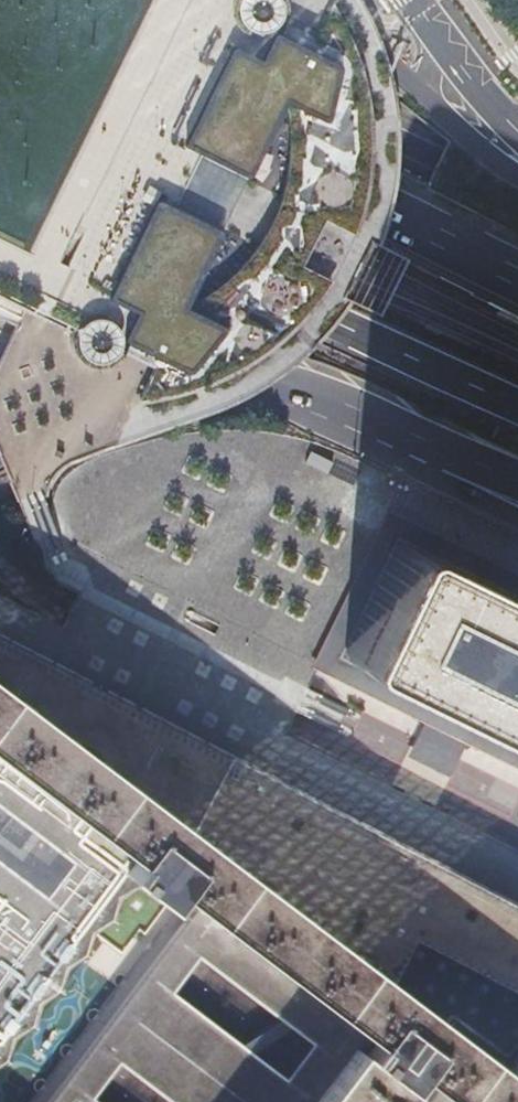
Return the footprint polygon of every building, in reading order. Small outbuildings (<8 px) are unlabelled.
[(233,3),(234,6),(236,9),(239,12),(241,14),(244,16),(248,17),(251,18),(255,19),(258,18),(262,17),(265,16),(268,14),(271,12),(272,10),(273,9),(275,6),(276,3),(277,0),(232,0),(233,3)] [(72,317),(70,320),(69,323),(68,327),(68,328),(68,330),(68,334),(69,337),(71,341),(72,343),(75,346),(77,348),(80,350),(84,352),(87,352),(91,353),(94,352),(98,352),(101,350),(104,348),(107,346),(109,343),(111,340),(112,337),(113,332),(113,330),(113,328),(112,323),(111,320),(109,317),(106,314),(104,312),(101,310),(97,309),(94,308),(90,308),(87,308),(83,309),(80,310),(77,312),(75,314),(72,317)] [(390,514),(316,667),(424,719),(467,739),(517,764),(517,576),(390,514)] [(10,1032),(50,979),(113,896),(144,919),(159,900),(163,903),(189,923),(175,941),(111,1025),(72,1078),(53,1101),(517,1101),(517,1068),(511,1062),(507,1069),(389,980),(396,968),(334,917),(397,842),(0,635),(0,1045),(10,1032)] [(467,739),(424,719),(411,748),(452,768),(467,739)] [(397,842),(334,917),(396,968),(412,935),(517,990),(517,904),(397,842)]
